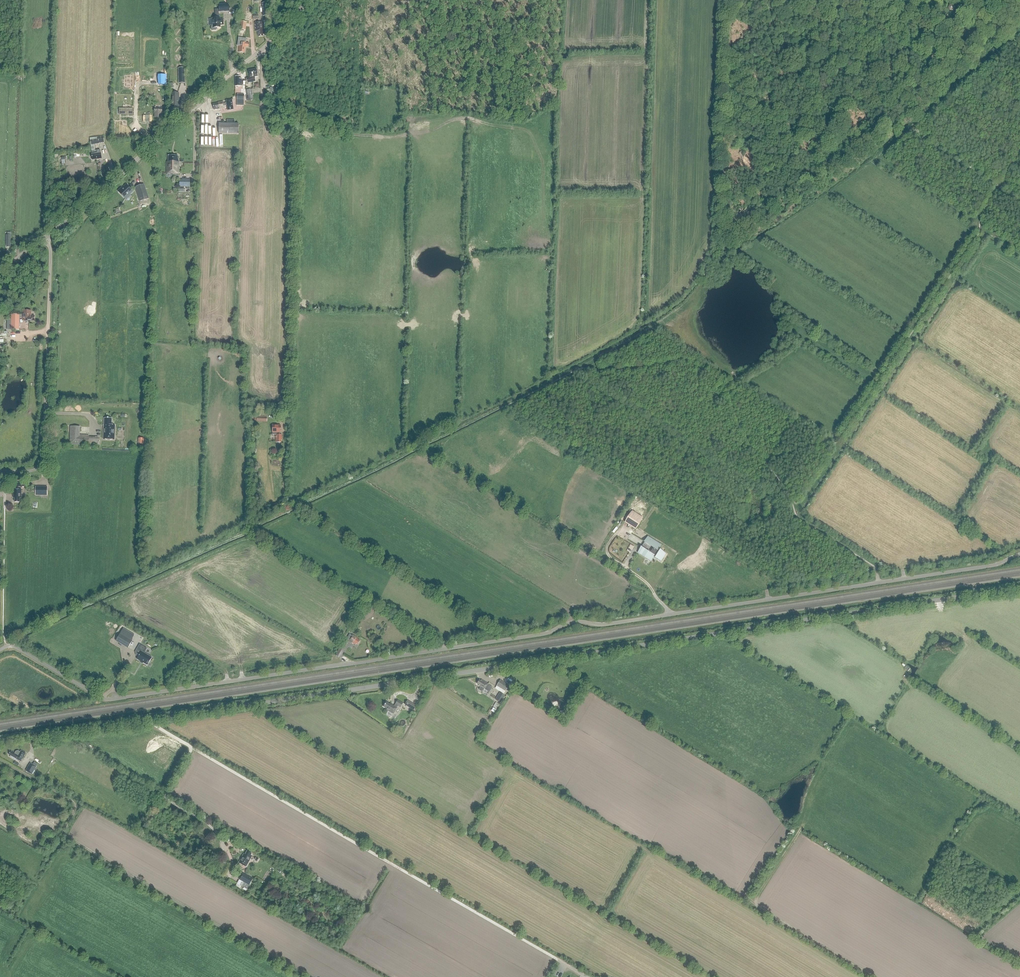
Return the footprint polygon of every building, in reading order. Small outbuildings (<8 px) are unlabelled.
[(218,12),(229,11),(228,3),(218,4),(219,9),(215,9),(215,17),(212,18),(213,26),(212,26),(211,27),(211,29),(212,30),(216,30),(217,29),(217,27),(220,27),(220,25),(223,24),(223,19),(219,20),(219,17),(218,12)] [(257,31),(257,35),(258,35),(258,36),(263,36),(263,34),(264,34),(263,22),(254,22),(255,31),(257,31)] [(238,41),(239,41),(238,52),(244,52),(245,46),(248,47),(249,43),(244,42),(244,39),(238,38),(238,41)] [(258,76),(256,69),(248,70),(250,78),(246,79),(247,83),(255,81),(255,77),(258,76)] [(178,93),(173,93),(171,93),(171,99),(171,107),(178,107),(178,106),(180,106),(180,99),(178,99),(178,93)] [(231,100),(226,101),(227,103),(223,104),(223,101),(218,102),(218,103),(213,104),(213,110),(224,108),(223,106),(227,105),(228,110),(233,109),(231,100)] [(219,123),(218,133),(238,134),(238,124),(219,123)] [(210,135),(205,139),(211,145),(216,141),(210,135)] [(90,138),(90,140),(91,145),(92,151),(94,151),(94,145),(99,144),(99,143),(104,143),(103,136),(90,138)] [(91,154),(92,160),(101,158),(101,153),(100,153),(100,150),(97,150),(97,151),(92,151),(92,154),(91,154)] [(166,161),(166,167),(166,173),(179,174),(179,161),(178,161),(178,156),(168,155),(168,161),(166,161)] [(180,179),(179,187),(186,187),(186,189),(190,189),(190,187),(190,179),(180,179)] [(136,187),(141,201),(149,198),(144,184),(136,187)] [(118,191),(125,199),(132,191),(126,185),(123,188),(124,188),(123,189),(122,188),(118,191)] [(22,315),(22,319),(22,321),(34,321),(34,316),(31,316),(31,312),(23,312),(22,315)] [(19,315),(11,314),(11,320),(7,319),(7,329),(11,329),(10,330),(19,330),(19,319),(19,315)] [(111,425),(112,418),(104,418),(103,439),(115,440),(115,426),(111,425)] [(272,434),(275,435),(275,442),(276,442),(280,443),(281,440),(281,435),(279,435),(279,431),(280,431),(280,425),(272,424),(272,429),(272,434)] [(70,435),(79,435),(80,427),(70,426),(70,435)] [(88,445),(89,437),(89,436),(79,435),(70,435),(69,444),(88,445)] [(41,493),(41,495),(46,495),(46,487),(36,487),(36,493),(41,493)] [(21,489),(13,489),(13,498),(15,498),(14,502),(19,502),(20,498),(21,498),(21,489)] [(641,518),(631,512),(625,521),(626,520),(636,526),(635,527),(641,518)] [(651,560),(653,556),(660,560),(664,554),(657,550),(660,545),(647,537),(637,552),(651,560)] [(120,633),(116,641),(128,648),(132,640),(120,633)] [(355,644),(355,643),(357,645),(360,641),(357,640),(358,639),(352,635),(352,636),(349,634),(347,638),(347,639),(342,647),(344,648),(349,640),(349,641),(355,644)] [(152,657),(144,653),(147,648),(140,644),(137,649),(141,651),(137,659),(147,665),(152,657)] [(342,647),(341,646),(335,655),(340,658),(345,649),(344,648),(342,647)] [(488,684),(482,680),(481,681),(479,680),(477,684),(479,685),(478,686),(480,687),(479,689),(479,690),(481,691),(482,691),(483,689),(484,690),(484,689),(489,692),(492,688),(487,685),(488,684)] [(505,692),(508,686),(500,681),(496,686),(505,692)] [(495,699),(500,703),(505,696),(499,692),(495,699)] [(383,707),(387,709),(387,710),(393,714),(397,708),(398,706),(400,707),(403,703),(398,700),(395,704),(394,706),(390,704),(386,702),(383,707)] [(413,710),(416,706),(407,700),(405,705),(413,710)] [(20,752),(18,751),(15,752),(13,751),(13,752),(11,751),(8,755),(10,756),(10,757),(16,760),(16,759),(21,761),(25,753),(21,751),(20,752)] [(25,771),(32,774),(36,766),(30,763),(25,771)] [(246,866),(251,857),(250,856),(251,854),(247,852),(245,856),(243,856),(240,862),(246,866)] [(253,879),(242,873),(239,879),(239,880),(237,884),(247,889),(253,879)]
